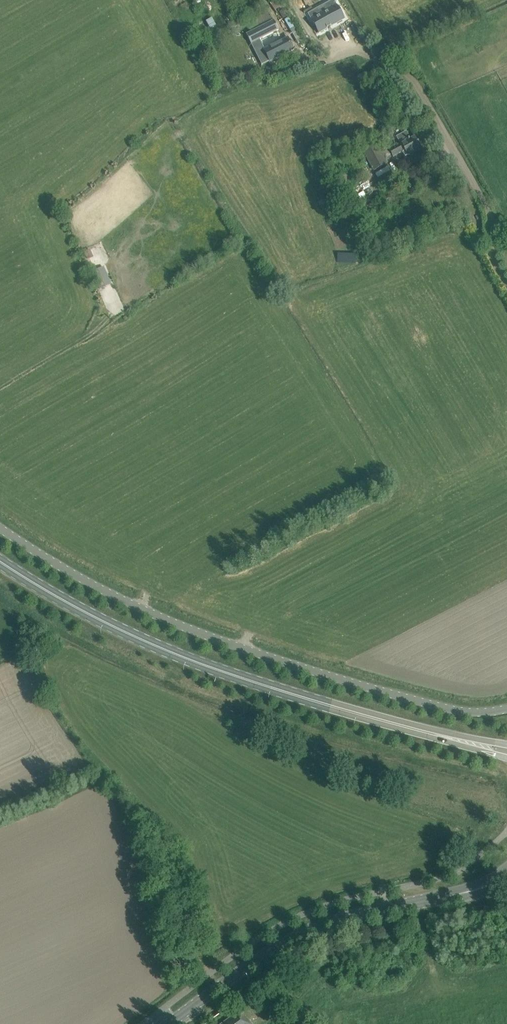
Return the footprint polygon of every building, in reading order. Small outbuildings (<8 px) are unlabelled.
[(287,8),(282,0),(268,0),(275,11),(280,8),(282,11),(285,9),(287,8)] [(325,4),(308,14),(318,32),(319,33),(344,19),(337,6),(329,11),(325,4)] [(264,7),(242,19),(250,33),(247,35),(252,45),(253,44),(258,54),(263,64),(293,49),(287,39),(274,46),(272,41),(265,45),(262,39),(277,31),(264,7)] [(282,11),(280,12),(284,19),(289,16),(285,9),(282,11)] [(415,136),(401,143),(389,150),(393,157),(405,150),(407,156),(422,148),(415,136)] [(377,144),(363,151),(373,170),(387,163),(377,144)] [(345,173),(336,178),(341,188),(351,183),(345,173)] [(352,187),(341,192),(344,199),(354,194),(352,187)] [(373,203),(352,211),(356,221),(377,213),(373,203)] [(99,255),(87,260),(99,289),(104,287),(107,286),(97,264),(102,262),(99,255)] [(241,1010),(222,1023),(251,1023),(241,1010)]
